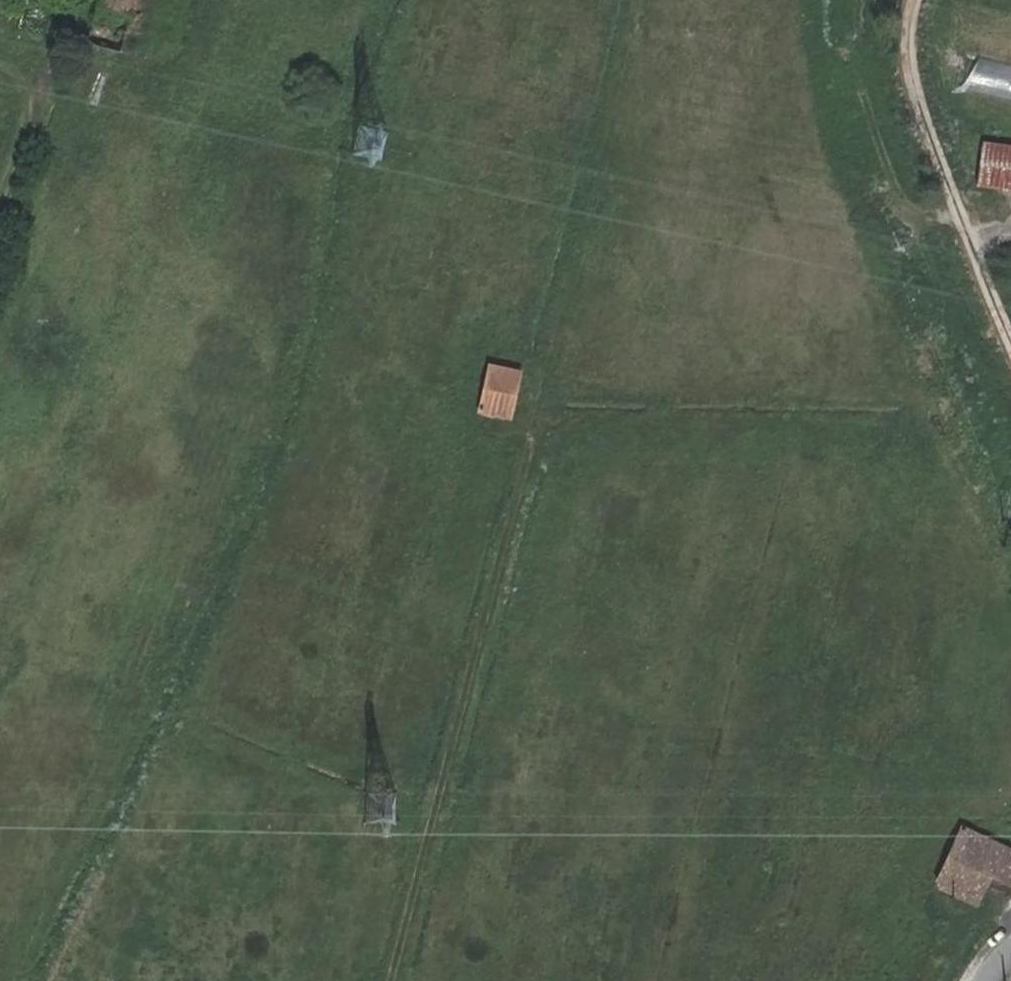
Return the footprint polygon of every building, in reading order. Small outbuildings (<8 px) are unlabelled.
[(960,45),(951,84),(1010,97),(1010,57),(960,45)] [(1010,190),(1010,148),(980,143),(975,186),(1010,190)] [(516,373),(490,367),(481,411),(508,416),(516,373)] [(1003,846),(963,830),(939,887),(978,902),(992,872),(1010,879),(1010,849),(1003,846)]
